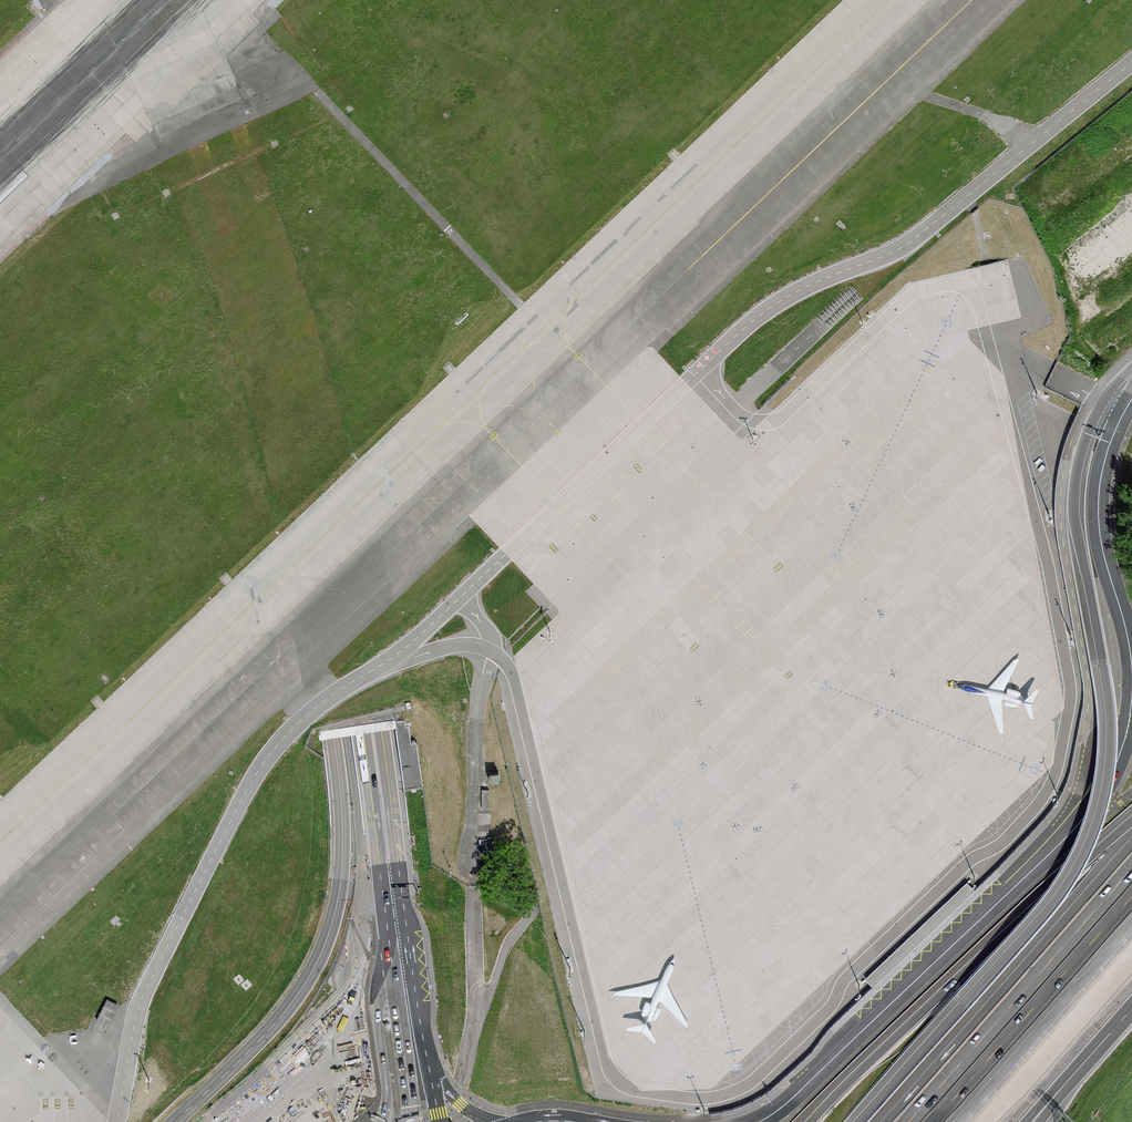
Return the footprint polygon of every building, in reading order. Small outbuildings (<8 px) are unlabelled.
[(405,789),(423,787),(417,742),(411,742),(409,725),(405,726),(405,721),(396,722),(405,789)] [(490,771),(491,781),(500,781),(499,771),(490,771)] [(117,1005),(106,1000),(103,1008),(96,1022),(107,1027),(117,1005)]
